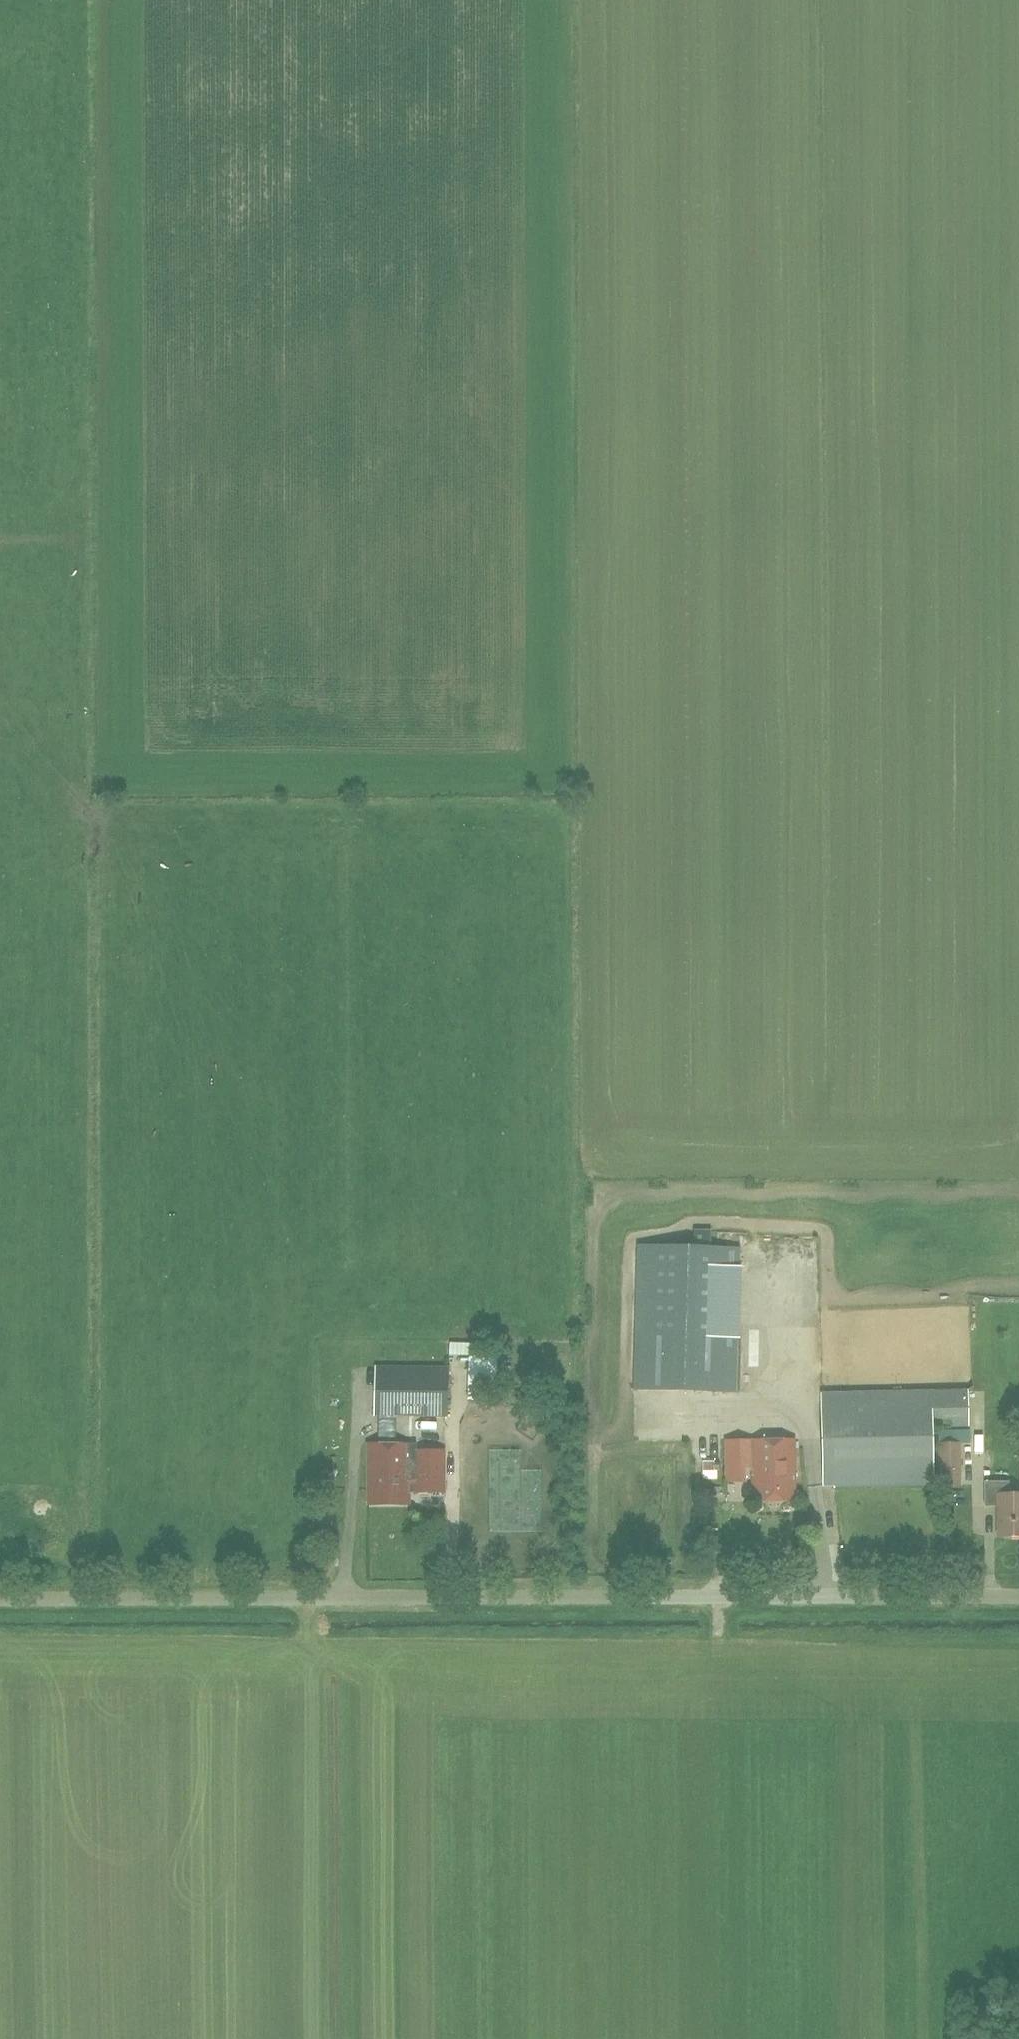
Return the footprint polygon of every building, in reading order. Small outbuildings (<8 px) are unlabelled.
[(637,1246),(633,1390),(736,1393),(740,1249),(637,1246)] [(866,1388),(866,1341),(844,1341),(844,1337),(827,1337),(827,1388),(866,1388)] [(470,1356),(469,1401),(495,1402),(496,1357),(470,1356)] [(375,1369),(374,1417),(448,1418),(448,1369),(375,1369)] [(864,1396),(823,1397),(825,1486),(834,1486),(933,1485),(932,1427),(967,1426),(967,1393),(864,1396)] [(725,1483),(747,1482),(746,1441),(725,1442),(725,1483)] [(794,1441),(752,1442),(753,1503),(796,1502),(794,1441)] [(444,1494),(444,1451),(413,1452),(413,1476),(410,1476),(409,1444),(367,1445),(368,1506),(410,1505),(410,1486),(413,1486),(413,1494),(444,1494)] [(938,1445),(939,1475),(960,1474),(960,1444),(938,1445)] [(998,1538),(1018,1538),(1018,1494),(1010,1494),(1010,1483),(985,1483),(985,1508),(998,1508),(998,1538)]
